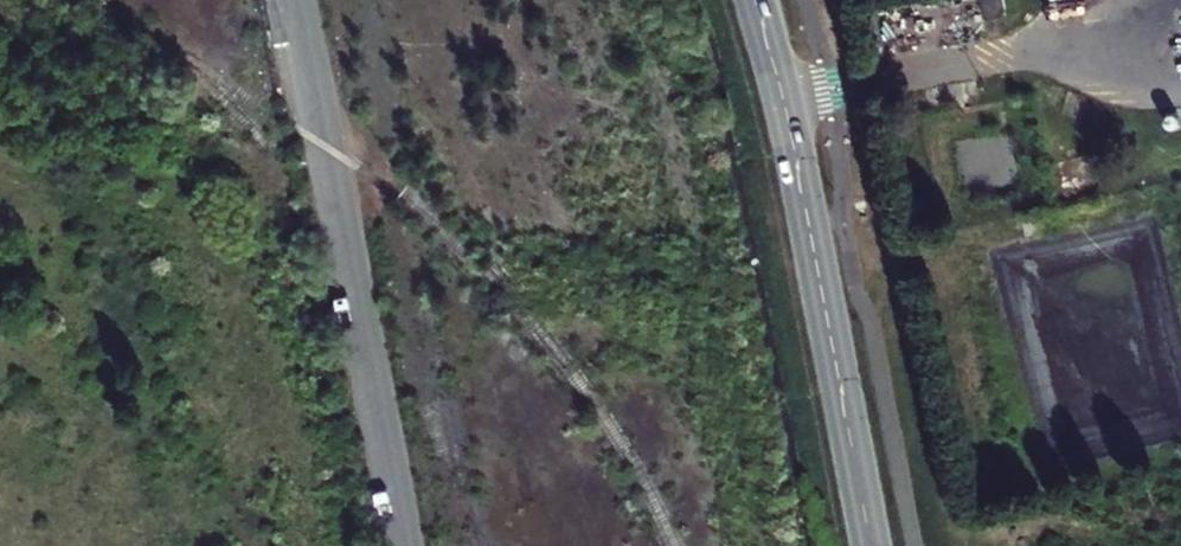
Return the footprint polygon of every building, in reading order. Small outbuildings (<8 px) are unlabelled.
[(999,0),(982,0),(980,21),(1004,17),(999,0)]
